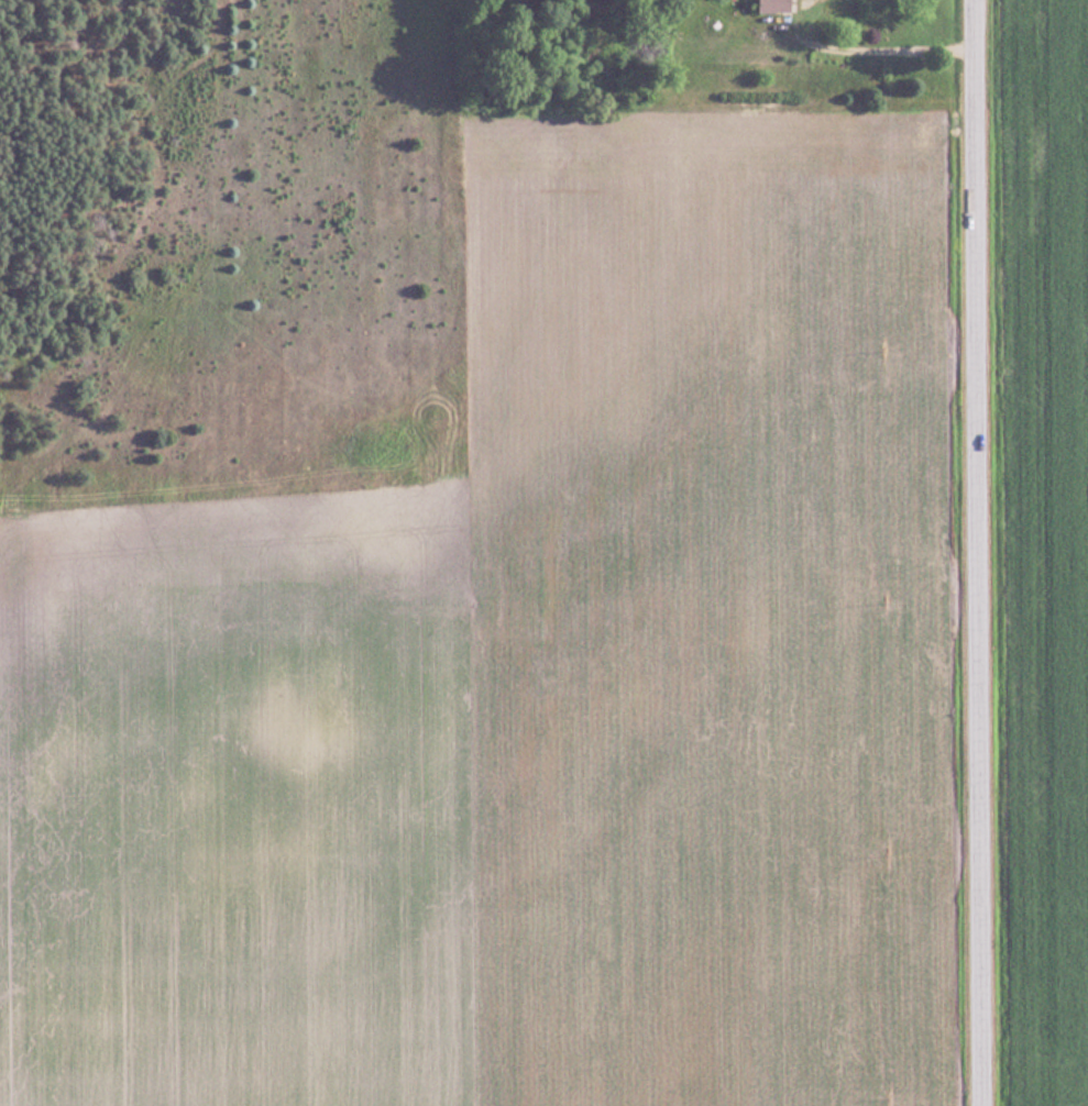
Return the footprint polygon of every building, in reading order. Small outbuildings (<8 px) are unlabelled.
[(793,0),(760,0),(760,11),(793,11),(793,0)]
